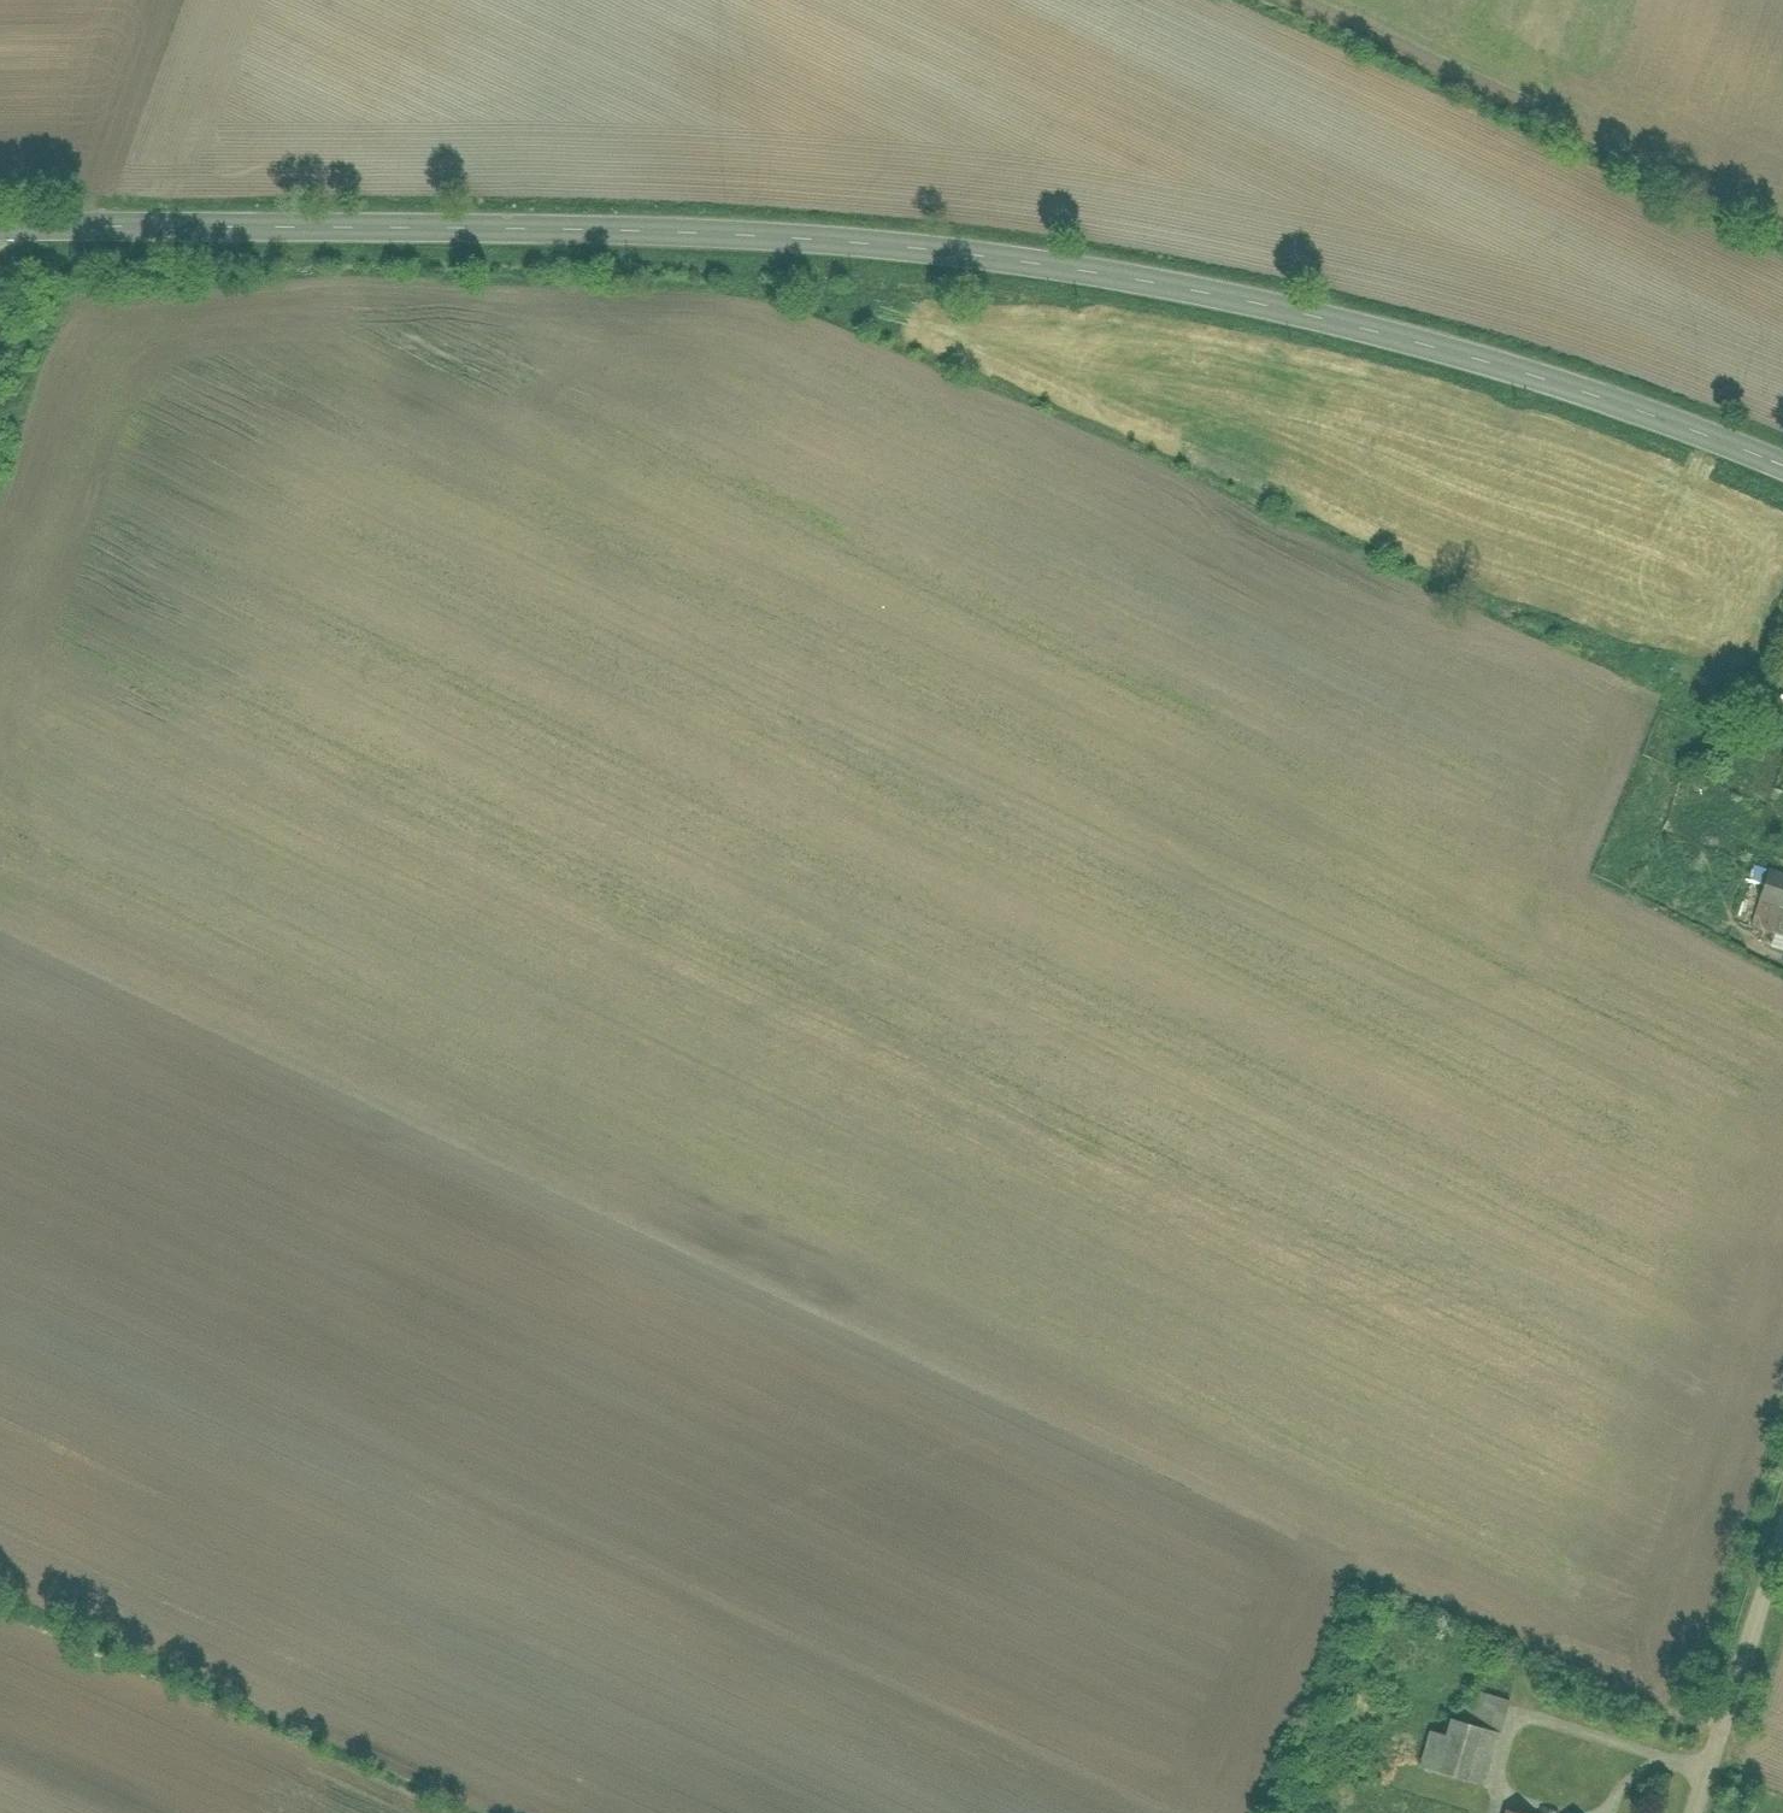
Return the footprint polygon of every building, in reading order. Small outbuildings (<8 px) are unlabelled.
[(1766,871),(1749,919),(1782,930),(1782,876),(1766,871)]
